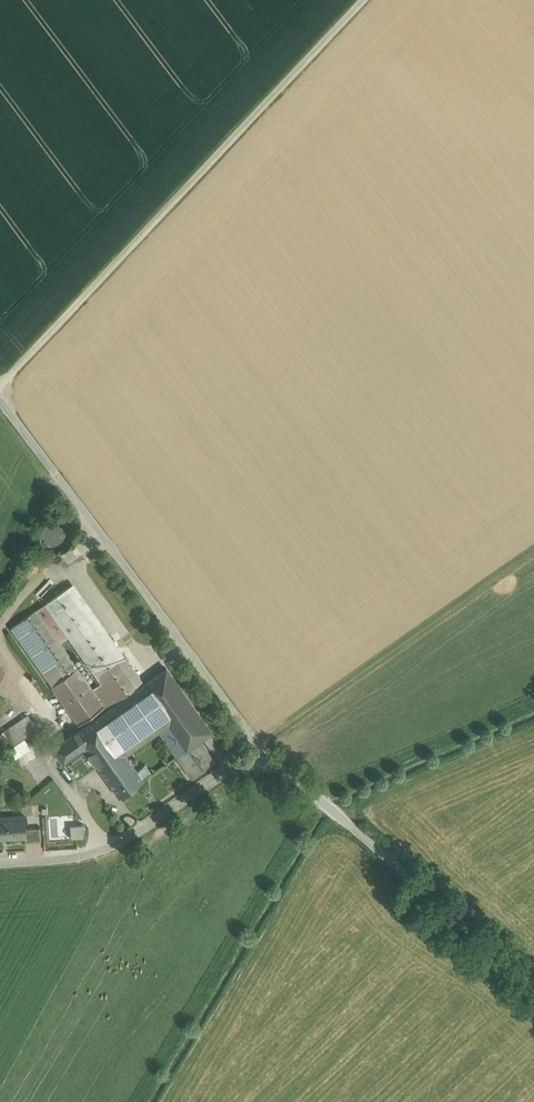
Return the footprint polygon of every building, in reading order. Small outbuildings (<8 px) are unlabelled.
[(72,541),(73,534),(72,528),(68,523),(63,519),(56,518),(50,519),(45,523),(41,528),(40,535),(41,541),(45,546),(50,550),(57,551),(63,550),(68,546),(72,541)] [(120,658),(68,586),(46,602),(50,609),(69,635),(97,674),(99,673),(120,658)] [(46,602),(37,608),(41,615),(50,609),(46,602)] [(12,626),(53,685),(52,686),(81,727),(116,702),(102,682),(93,688),(78,667),(60,641),(41,615),(37,608),(12,626)] [(69,635),(50,609),(41,615),(60,641),(69,635)] [(139,686),(120,658),(99,673),(97,674),(102,682),(116,702),(139,686)] [(211,731),(166,667),(142,684),(169,722),(187,748),(200,739),(211,731)] [(81,727),(74,732),(90,753),(97,764),(102,770),(126,753),(159,730),(169,722),(142,684),(139,686),(116,702),(81,727)] [(0,733),(0,748),(34,724),(28,714),(0,733)] [(187,748),(169,722),(159,730),(177,755),(187,748)] [(90,753),(74,732),(52,747),(68,769),(90,753)] [(187,748),(177,755),(192,776),(215,760),(200,739),(187,748)] [(90,753),(68,769),(76,780),(97,764),(90,753)] [(126,753),(102,770),(120,796),(144,779),(126,753)] [(0,817),(0,838),(27,836),(26,827),(25,815),(0,817)] [(40,826),(26,827),(27,836),(27,840),(41,839),(40,826)]
